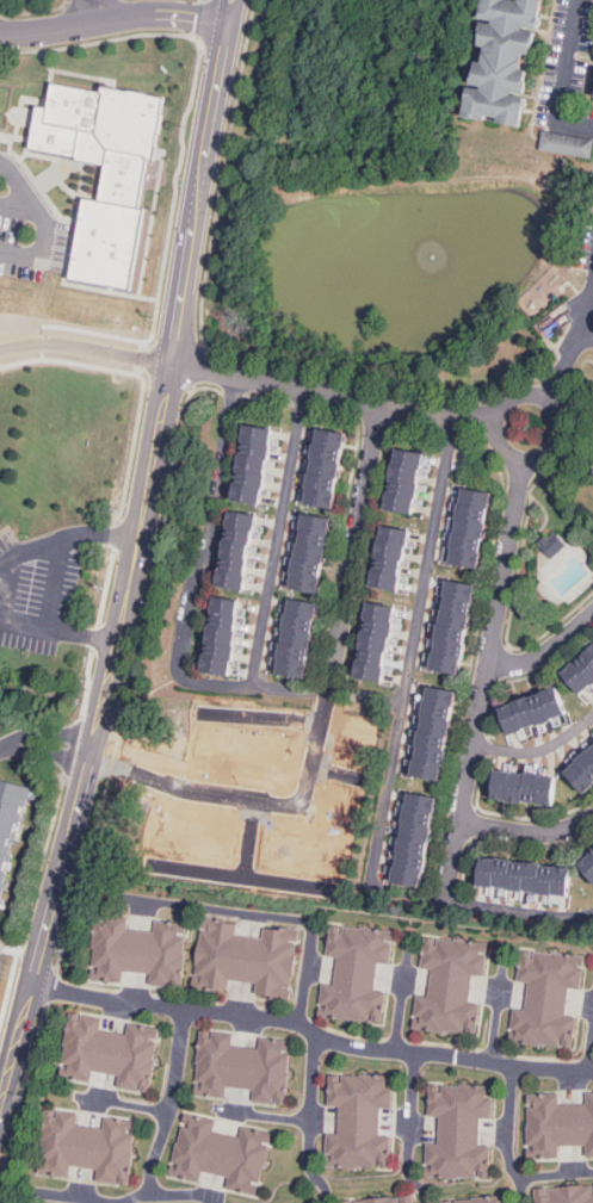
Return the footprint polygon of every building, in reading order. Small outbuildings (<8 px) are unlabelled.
[(475,45),(484,0),(501,0),(500,2),(513,5),(514,0),(537,4),(527,57),(520,56),(517,72),(523,73),(512,130),(494,126),(494,122),(482,119),(481,124),(461,120),(470,68),(477,69),(481,46),(475,45)] [(50,82),(99,91),(100,85),(165,97),(153,161),(148,160),(138,209),(144,210),(130,289),(69,278),(82,199),(99,203),(106,162),(29,148),(36,106),(45,108),(50,82)] [(544,129),(540,149),(592,159),(592,139),(544,129)] [(514,303),(552,268),(558,275),(573,271),(586,273),(582,290),(573,287),(562,291),(530,321),(514,303)] [(241,430),(268,435),(255,507),(228,502),(241,430)] [(313,434),(340,439),(328,510),(299,506),(313,434)] [(434,455),(406,450),(394,511),(423,516),(434,455)] [(381,514),(393,454),(416,459),(404,519),(381,514)] [(459,496),(487,501),(475,572),(446,568),(459,496)] [(224,519),(253,523),(240,595),(212,590),(224,519)] [(296,519),(325,523),(311,595),(284,590),(296,519)] [(369,588),(381,529),(404,534),(391,594),(369,588)] [(533,546),(545,563),(563,550),(552,537),(546,541),(544,538),(533,546)] [(427,671),(450,676),(468,593),(444,588),(427,671)] [(210,600),(239,604),(226,677),(198,671),(210,600)] [(282,604),(310,609),(297,681),(270,676),(282,604)] [(365,606),(393,610),(379,682),(352,677),(365,606)] [(575,695),(592,679),(592,648),(560,678),(575,695)] [(410,775),(434,780),(451,696),(428,692),(410,775)] [(494,713),(502,736),(562,714),(554,692),(494,713)] [(190,719),(181,765),(291,783),(301,736),(190,719)] [(579,792),(592,778),(592,746),(563,774),(579,792)] [(546,808),(486,801),(489,777),(549,785),(546,808)] [(27,796),(0,789),(0,900),(27,796)] [(390,878),(414,883),(432,799),(408,794),(390,878)] [(258,829),(344,842),(338,876),(254,866),(258,829)] [(592,882),(592,856),(580,868),(592,882)] [(476,864),(474,888),(560,897),(561,873),(476,864)] [(94,916),(128,920),(125,934),(155,937),(157,925),(185,929),(177,993),(149,990),(152,975),(121,972),(118,986),(85,981),(94,916)] [(203,926),(236,931),(235,943),(264,948),(266,935),(294,938),(285,1003),(258,999),(260,986),(229,981),(227,997),(193,992),(203,926)] [(319,1021),(323,987),(335,988),(339,959),(327,957),(329,929),(394,937),(391,963),(378,962),(375,993),(389,994),(385,1029),(319,1021)] [(416,1025),(421,992),(433,993),(437,963),(425,962),(427,935),(492,942),(489,969),(476,967),(472,998),(487,1000),(483,1034),(416,1025)] [(508,1047),(513,1012),(525,1015),(529,985),(517,982),(519,955),(583,962),(581,990),(568,988),(563,1018),(579,1021),(575,1054),(508,1047)] [(67,1011),(101,1017),(99,1029),(128,1035),(130,1022),(159,1027),(147,1091),(121,1086),(123,1073),(92,1067),(89,1083),(56,1077),(67,1011)] [(202,1028),(235,1034),(233,1046),(262,1052),(265,1038),(292,1043),(282,1108),(254,1103),(257,1090),(226,1084),(223,1099),(190,1093),(202,1028)] [(389,1080),(387,1115),(373,1114),(372,1143),(385,1145),(383,1173),(319,1168),(320,1141),(334,1142),(335,1111),(321,1110),(322,1077),(389,1080)] [(493,1084),(493,1118),(480,1118),(481,1148),(494,1148),(494,1176),(430,1177),(428,1151),(443,1149),(441,1118),(426,1120),(426,1085),(493,1084)] [(587,1097),(592,1097),(592,1161),(588,1161),(588,1148),(557,1148),(557,1164),(523,1164),(523,1097),(557,1097),(557,1110),(587,1110),(587,1097)] [(51,1114),(85,1120),(82,1133),(112,1137),(115,1126),(142,1130),(131,1193),(104,1189),(106,1176),(75,1171),(73,1185),(39,1179),(51,1114)] [(184,1118),(217,1126),(214,1139),(243,1146),(246,1133),(273,1139),(259,1202),(231,1196),(235,1183),(205,1176),(202,1191),(168,1183),(184,1118)] [(533,1192),(592,1185),(592,1202),(535,1202),(533,1192)] [(415,1194),(357,1199),(357,1202),(415,1202),(415,1194)]
